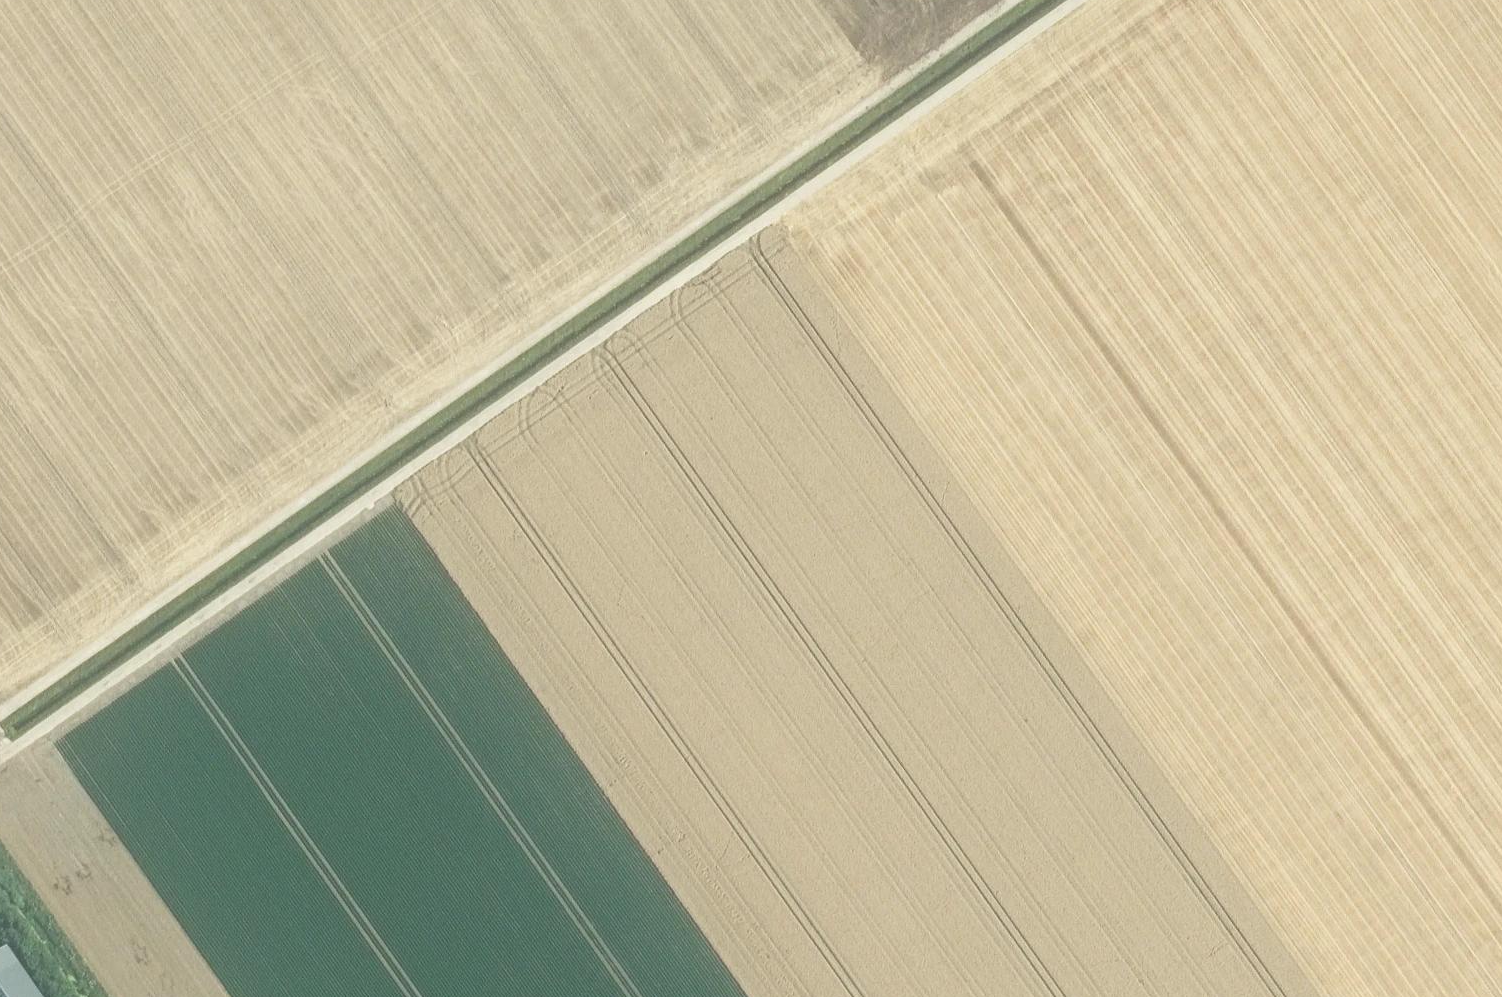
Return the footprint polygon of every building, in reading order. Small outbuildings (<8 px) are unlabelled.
[(0,963),(0,996),(26,996),(0,963)]
